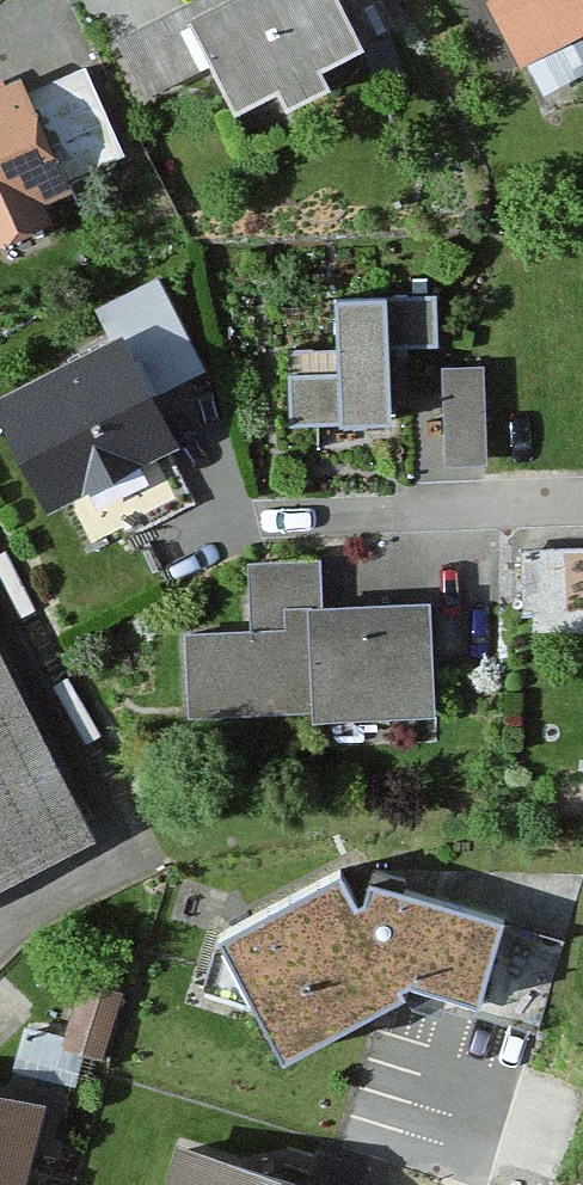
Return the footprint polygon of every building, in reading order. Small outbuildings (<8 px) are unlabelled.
[(171,16),(111,44),(139,103),(200,74),(220,115),(269,92),(277,108),(316,89),(306,69),(387,30),(373,0),(230,0),(176,26),(171,16)] [(487,6),(518,63),(582,28),(582,0),(498,0),(487,6)] [(0,90),(0,247),(44,227),(33,204),(59,192),(11,85),(0,90)] [(437,356),(436,298),(324,304),(327,358),(287,360),(291,436),(382,432),(378,359),(437,356)] [(106,340),(0,400),(0,419),(51,510),(166,446),(106,340)] [(487,454),(484,360),(444,361),(447,455),(487,454)] [(528,618),(582,619),(582,541),(529,540),(528,618)] [(319,573),(247,574),(249,640),(189,642),(191,730),(324,726),(324,756),(398,754),(398,730),(431,729),(428,612),(320,615),(319,573)] [(0,669),(0,882),(87,838),(0,669)] [(491,932),(331,879),(205,944),(269,1066),(401,998),(459,1016),(491,932)] [(34,1107),(0,1100),(0,1184),(16,1184),(34,1107)] [(170,1161),(163,1184),(255,1184),(170,1161)]
